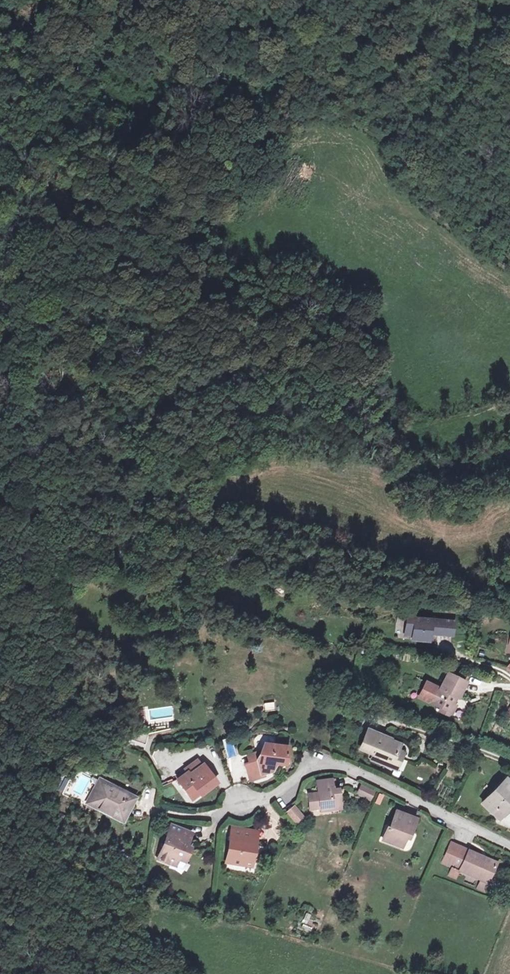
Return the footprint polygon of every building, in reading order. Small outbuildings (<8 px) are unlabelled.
[(436,634),(438,617),(407,615),(405,629),(413,630),(412,636),(412,640),(429,641),(430,634),(436,634)] [(454,619),(438,617),(436,634),(453,636),(454,619)] [(426,682),(419,697),(442,708),(441,711),(451,716),(456,706),(452,705),(456,697),(459,698),(466,683),(448,674),(440,689),(426,682)] [(235,723),(245,720),(243,710),(232,713),(235,723)] [(368,731),(361,749),(375,754),(372,759),(396,769),(401,758),(395,756),(398,750),(400,744),(368,731)] [(251,773),(253,780),(266,776),(265,774),(272,771),(276,763),(286,765),(288,747),(264,744),(261,752),(247,756),(249,763),(245,764),(248,774),(251,773)] [(178,780),(189,795),(197,789),(200,794),(201,795),(217,783),(203,764),(201,766),(197,760),(185,769),(188,773),(178,780)] [(502,815),(504,817),(509,810),(508,809),(509,807),(509,783),(506,779),(483,804),(499,819),(502,815)] [(100,780),(91,797),(114,808),(110,815),(123,821),(135,798),(100,780)] [(331,780),(316,782),(318,796),(309,797),(310,809),(320,807),(320,811),(332,809),(331,803),(342,802),(340,789),(332,790),(331,780)] [(362,786),(358,794),(370,799),(374,791),(362,786)] [(197,789),(189,795),(193,800),(200,794),(197,789)] [(91,797),(88,803),(110,815),(114,808),(91,797)] [(294,807),(288,813),(298,825),(304,820),(294,807)] [(383,840),(403,848),(409,831),(411,832),(416,819),(396,811),(389,829),(388,828),(383,840)] [(176,864),(176,863),(179,856),(187,859),(191,848),(187,847),(189,842),(187,841),(191,833),(170,825),(166,835),(167,836),(158,859),(168,863),(169,861),(176,864)] [(254,844),(255,833),(230,829),(228,840),(230,840),(226,862),(246,865),(248,856),(253,857),(254,848),(251,848),(252,844),(254,844)] [(452,867),(461,847),(452,843),(443,863),(452,867)] [(452,867),(460,871),(481,880),(488,883),(496,866),(481,859),(482,856),(461,847),(452,867)] [(176,863),(184,866),(187,859),(179,856),(176,863)] [(482,856),(481,859),(496,866),(497,863),(482,856)] [(460,871),(452,867),(449,875),(456,879),(460,871)] [(488,883),(481,880),(477,888),(485,891),(488,883)]
